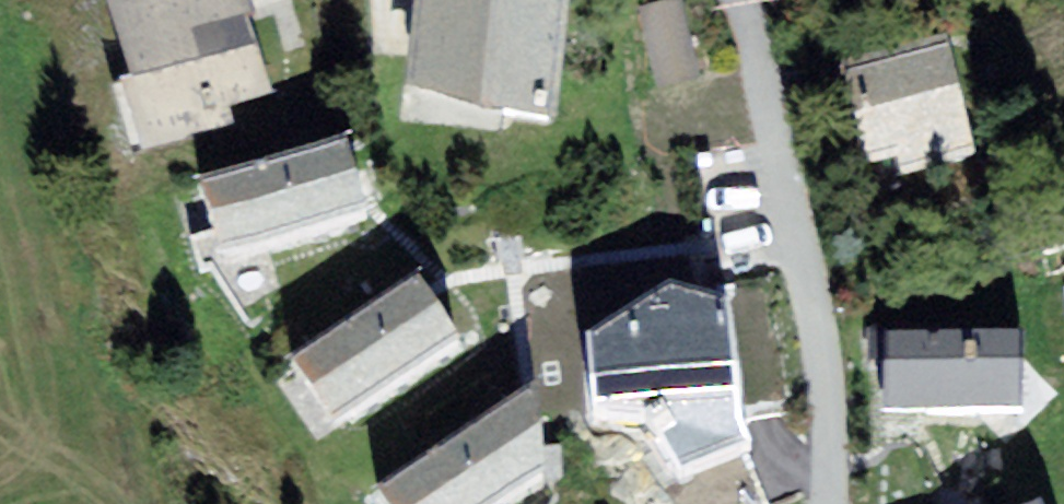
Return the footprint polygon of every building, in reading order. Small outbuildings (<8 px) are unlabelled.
[(104,16),(134,102),(124,105),(146,169),(238,137),(231,117),(273,102),(248,31),(261,26),(255,9),(252,0),(148,0),(104,16)] [(570,0),(418,0),(404,125),(555,141),(570,0)] [(701,87),(681,5),(640,15),(659,97),(701,87)] [(974,169),(945,46),(839,71),(863,175),(898,166),(902,186),(946,176),(974,169)] [(347,157),(198,205),(221,276),(320,244),(370,228),(347,157)] [(775,273),(674,286),(693,434),(794,421),(775,273)] [(395,307),(289,376),(335,446),(463,363),(417,293),(395,307)] [(1024,356),(887,347),(885,373),(882,421),(1019,430),(1024,356)] [(1055,397),(1063,418),(1063,394),(1055,397)] [(380,502),(381,503),(518,503),(544,487),(539,397),(516,412),(380,502)]
